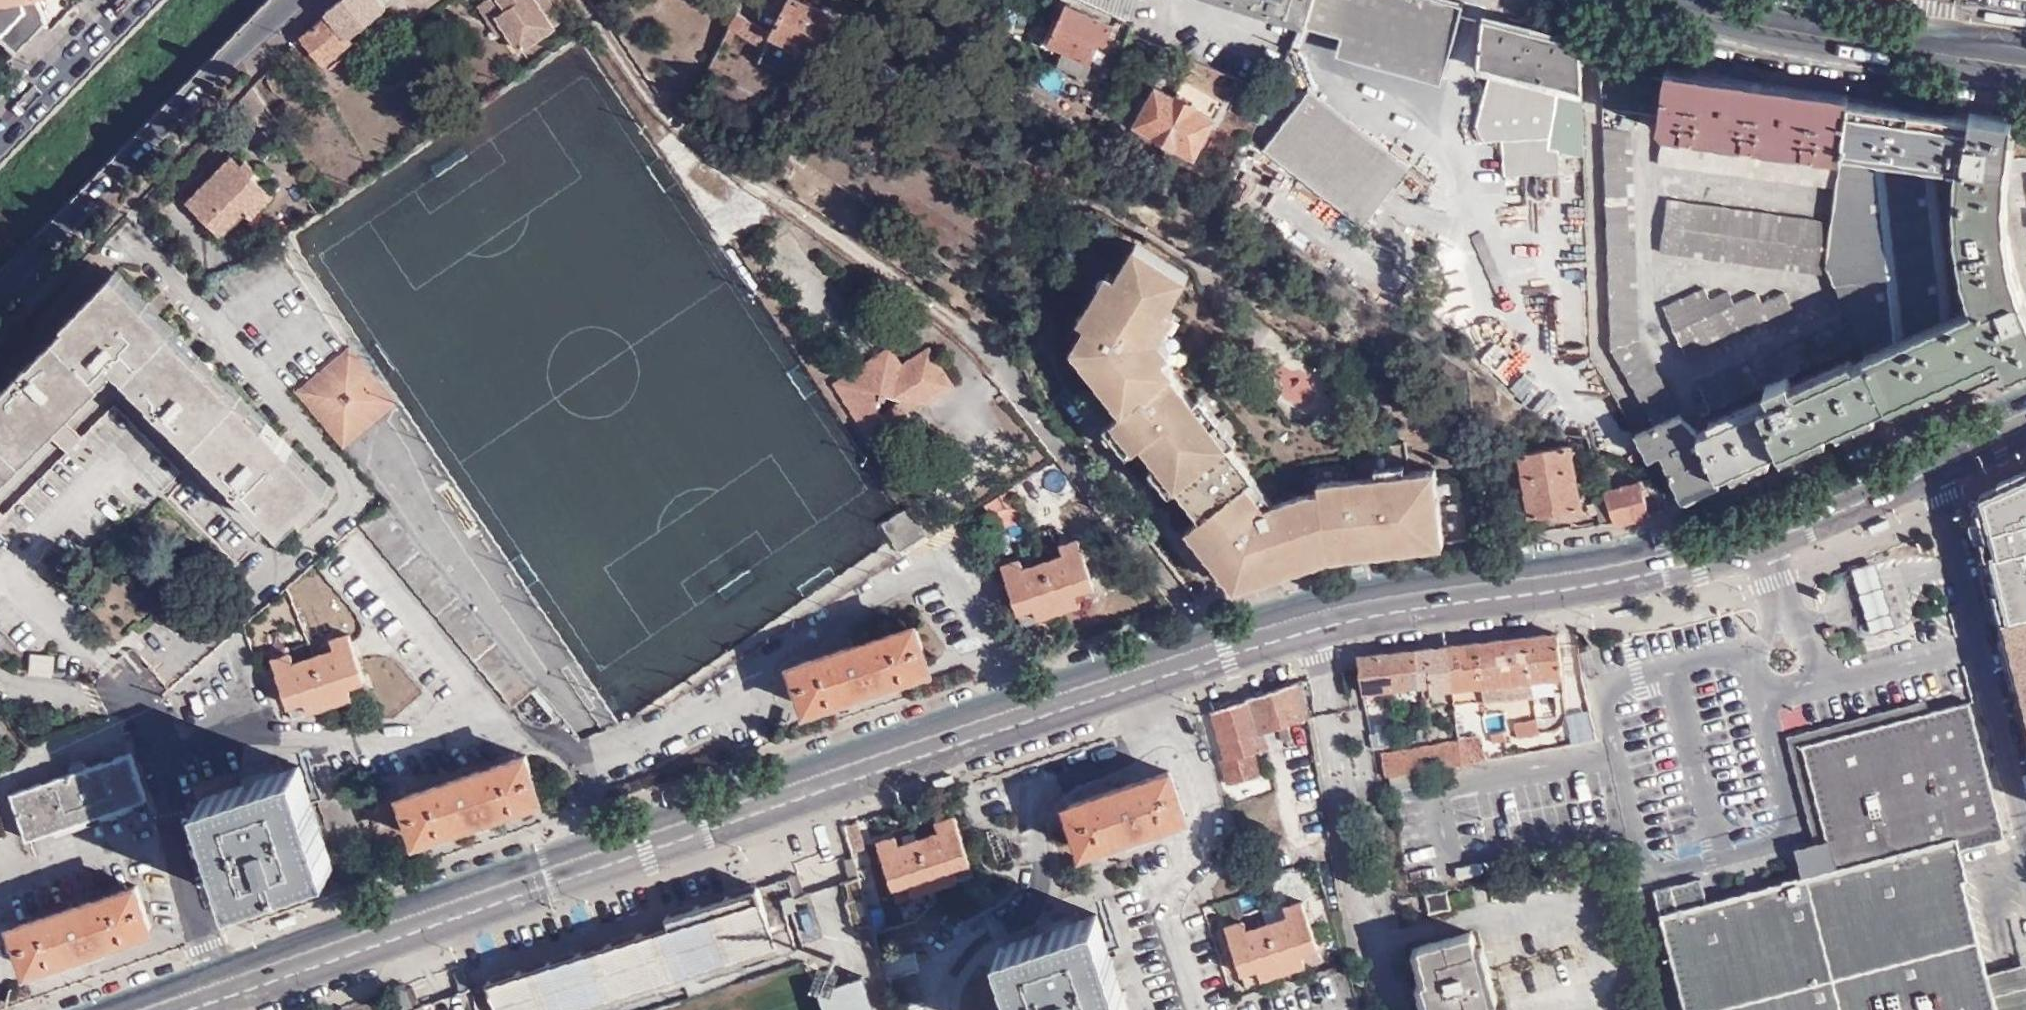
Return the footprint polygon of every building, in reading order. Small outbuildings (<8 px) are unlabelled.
[(37,0),(20,0),(20,1),(25,11),(0,35),(0,37),(14,51),(45,21),(38,2),(37,0)] [(301,38),(309,47),(328,71),(356,49),(348,37),(395,0),(339,0),(301,38)] [(536,0),(484,0),(478,4),(489,20),(498,15),(507,28),(520,48),(561,20),(550,4),(541,10),(536,0)] [(541,10),(550,4),(547,0),(536,0),(541,10)] [(798,0),(789,0),(768,33),(809,56),(831,20),(798,0)] [(1135,0),(1074,0),(1129,22),(1135,0)] [(1308,18),(1313,0),(1252,0),(1264,4),(1279,9),(1308,18)] [(1308,18),(1306,27),(1322,31),(1342,36),(1351,0),(1313,0),(1308,18)] [(1447,64),(1465,2),(1456,0),(1351,0),(1342,36),(1445,64),(1447,64)] [(25,11),(20,1),(0,4),(0,35),(25,11)] [(1115,24),(1066,3),(1049,43),(1091,60),(1098,42),(1107,46),(1115,24)] [(1277,16),(1279,9),(1264,4),(1261,11),(1277,16)] [(769,32),(735,11),(727,26),(760,47),(769,32)] [(498,15),(489,20),(499,33),(507,28),(498,15)] [(1559,148),(1584,151),(1580,41),(1484,18),(1479,65),(1491,68),(1478,125),(1485,140),(1503,138),(1505,175),(1560,171),(1559,148)] [(46,24),(45,21),(14,51),(16,53),(46,24)] [(1441,82),(1445,64),(1342,36),(1337,54),(1441,82)] [(309,47),(301,38),(286,52),(295,61),(309,47)] [(268,71),(275,80),(283,72),(275,63),(268,71)] [(1601,63),(1603,105),(1647,111),(1659,114),(1665,73),(1651,71),(1601,63)] [(1839,162),(1848,92),(1770,79),(1743,75),(1666,64),(1665,73),(1659,114),(1657,124),(1661,139),(1839,162)] [(1224,101),(1186,80),(1176,97),(1158,87),(1138,122),(1194,153),(1204,135),(1224,101)] [(253,86),(234,105),(251,122),(267,107),(253,86)] [(1309,88),(1264,148),(1364,225),(1393,188),(1415,205),(1433,184),(1309,88)] [(1101,100),(1085,92),(1081,102),(1096,110),(1101,100)] [(1848,92),(1839,162),(1960,178),(1959,216),(1962,254),(1974,313),(1866,358),(1880,390),(1893,421),(2006,374),(2016,397),(2025,393),(2025,302),(2024,295),(2010,245),(2008,225),(2006,200),(2008,173),(2009,160),(2015,117),(1997,115),(1969,111),(1848,92)] [(1615,359),(1651,426),(1677,414),(1638,343),(1630,131),(1604,127),(1612,350),(1615,359)] [(1835,187),(1839,162),(1661,139),(1659,165),(1835,187)] [(242,209),(263,188),(231,156),(186,202),(221,237),(235,223),(231,220),(242,209)] [(2008,173),(2025,170),(2025,157),(2009,160),(2008,173)] [(1960,178),(1839,162),(1835,187),(1830,221),(1824,264),(1827,274),(1848,320),(1866,358),(1974,313),(1962,254),(1959,216),(1960,178)] [(272,196),(263,188),(242,209),(250,218),(272,196)] [(1824,264),(1830,221),(1668,199),(1662,252),(1827,274),(1824,264)] [(1195,527),(1243,586),(1327,558),(1443,543),(1433,467),(1317,482),(1317,491),(1300,493),(1275,504),(1170,374),(1174,371),(1148,341),(1186,277),(1132,246),(1070,350),(1121,413),(1111,423),(1134,450),(1141,445),(1202,521),(1195,527)] [(0,392),(0,474),(51,423),(117,357),(283,521),(321,483),(282,444),(207,370),(170,333),(172,331),(151,310),(119,278),(77,320),(74,318),(0,392)] [(1703,289),(1661,307),(1683,355),(1791,306),(1784,292),(1761,302),(1756,291),(1731,303),(1726,293),(1709,300),(1703,289)] [(1713,420),(1866,358),(1848,320),(1698,387),(1713,420)] [(350,346),(296,391),(343,448),(396,401),(350,346)] [(926,386),(934,397),(954,385),(929,349),(903,366),(891,350),(839,385),(872,436),(889,425),(881,413),(878,412),(882,399),(887,400),(888,395),(907,398),(926,386)] [(1701,438),(1725,494),(1808,458),(1893,421),(1880,390),(1866,358),(1713,420),(1704,427),(1701,438)] [(1526,404),(1538,385),(1523,375),(1511,394),(1526,404)] [(924,403),(934,397),(926,386),(907,398),(924,403)] [(1651,426),(1661,454),(1685,511),(1725,494),(1701,438),(1680,413),(1677,414),(1651,426)] [(1647,453),(1649,459),(1655,457),(1661,454),(1651,426),(1642,430),(1635,433),(1647,453)] [(1571,443),(1522,450),(1531,512),(1581,504),(1571,443)] [(2025,709),(2025,467),(1970,492),(2025,709)] [(1615,522),(1649,514),(1640,480),(1606,488),(1614,516),(1615,522)] [(1614,516),(1606,488),(1595,491),(1600,513),(1605,512),(1607,519),(1614,516)] [(25,510),(40,513),(43,494),(28,491),(25,510)] [(513,705),(537,686),(487,624),(384,504),(361,524),(513,705)] [(911,506),(883,523),(900,552),(928,534),(911,506)] [(1080,539),(1065,544),(1068,552),(1019,568),(1017,559),(1002,564),(1016,610),(1033,604),(1037,617),(1083,602),(1080,590),(1094,585),(1080,539)] [(1878,558),(1853,566),(1864,599),(1875,631),(1900,623),(1887,585),(1878,558)] [(915,625),(793,664),(807,706),(867,687),(928,667),(915,625)] [(1533,692),(1565,688),(1558,631),(1525,635),(1533,692)] [(351,634),(337,638),(339,646),(290,659),(288,651),(273,656),(286,704),(303,699),(306,711),(352,698),(348,685),(364,681),(351,634)] [(1484,699),(1533,692),(1525,635),(1476,641),(1484,699)] [(1484,699),(1476,641),(1446,645),(1452,688),(1454,703),(1484,699)] [(1430,689),(1452,688),(1446,645),(1357,656),(1362,691),(1430,683),(1430,689)] [(60,656),(38,652),(35,668),(58,671),(60,656)] [(1308,718),(1301,681),(1247,700),(1259,735),(1308,718)] [(1809,816),(1816,845),(1828,841),(1802,744),(1929,711),(1926,699),(1788,735),(1809,816)] [(1259,735),(1247,700),(1212,711),(1226,758),(1220,760),(1229,785),(1265,773),(1256,749),(1262,747),(1259,735)] [(1816,845),(1812,846),(1815,857),(1802,860),(1806,875),(1951,836),(1954,848),(2003,835),(1967,701),(1929,711),(1802,744),(1828,841),(1816,845)] [(1517,737),(1539,734),(1537,719),(1515,724),(1517,737)] [(1505,730),(1491,732),(1493,742),(1506,740),(1505,730)] [(1461,763),(1487,759),(1480,736),(1458,740),(1461,763)] [(1426,770),(1461,763),(1458,740),(1379,754),(1383,777),(1387,777),(1389,792),(1395,791),(1428,786),(1426,770)] [(69,772),(11,793),(27,840),(147,798),(131,751),(69,772)] [(540,797),(526,755),(403,796),(417,837),(479,817),(540,797)] [(275,773),(203,797),(234,895),(331,861),(299,765),(275,773)] [(1186,815),(1171,769),(1120,786),(1067,803),(1082,849),(1133,832),(1186,815)] [(954,815),(933,822),(937,832),(901,844),(897,834),(877,840),(892,888),(907,883),(910,893),(957,878),(954,868),(969,864),(954,815)] [(1954,848),(1951,836),(1806,875),(1708,901),(1661,913),(1687,1009),(1998,1009),(1995,998),(1988,974),(1954,848)] [(1815,857),(1812,846),(1799,849),(1802,860),(1815,857)] [(873,945),(879,944),(854,856),(845,860),(851,879),(845,881),(849,896),(845,902),(853,928),(858,926),(862,940),(873,945)] [(797,875),(788,877),(795,898),(803,895),(797,875)] [(1661,913),(1708,901),(1702,876),(1655,889),(1661,913)] [(137,884),(14,927),(28,967),(89,946),(150,925),(137,884)] [(777,946),(780,955),(799,949),(783,899),(765,905),(759,885),(668,913),(671,923),(488,980),(492,993),(474,998),(478,1009),(571,1009),(777,946)] [(1450,910),(1448,892),(1427,895),(1430,913),(1450,910)] [(805,902),(791,906),(804,947),(817,943),(805,902)] [(1303,903),(1288,909),(1290,917),(1245,929),(1244,923),(1227,928),(1242,976),(1257,970),(1260,979),(1305,966),(1302,956),(1317,952),(1303,903)] [(999,946),(1020,1009),(1127,1009),(1128,1009),(1096,913),(1045,930),(999,946)] [(1416,950),(1425,984),(1419,986),(1425,1009),(1494,1009),(1493,1008),(1479,952),(1475,936),(1416,950)] [(780,955),(777,946),(571,1009),(603,1009),(780,955)] [(1425,984),(1416,950),(1410,952),(1419,986),(1425,984)] [(1485,951),(1479,952),(1493,1008),(1499,1006),(1485,951)] [(917,968),(922,966),(917,952),(884,961),(888,977),(892,976),(901,1009),(929,1009),(917,968)] [(1988,974),(1995,998),(2025,990),(2025,977),(2023,965),(1988,974)] [(829,1009),(876,1009),(866,978),(824,992),(829,1009)] [(1419,986),(1414,987),(1419,1005),(1420,1009),(1425,1009),(1419,986)] [(1995,998),(1998,1009),(2025,1009),(2025,990),(1995,998)]
